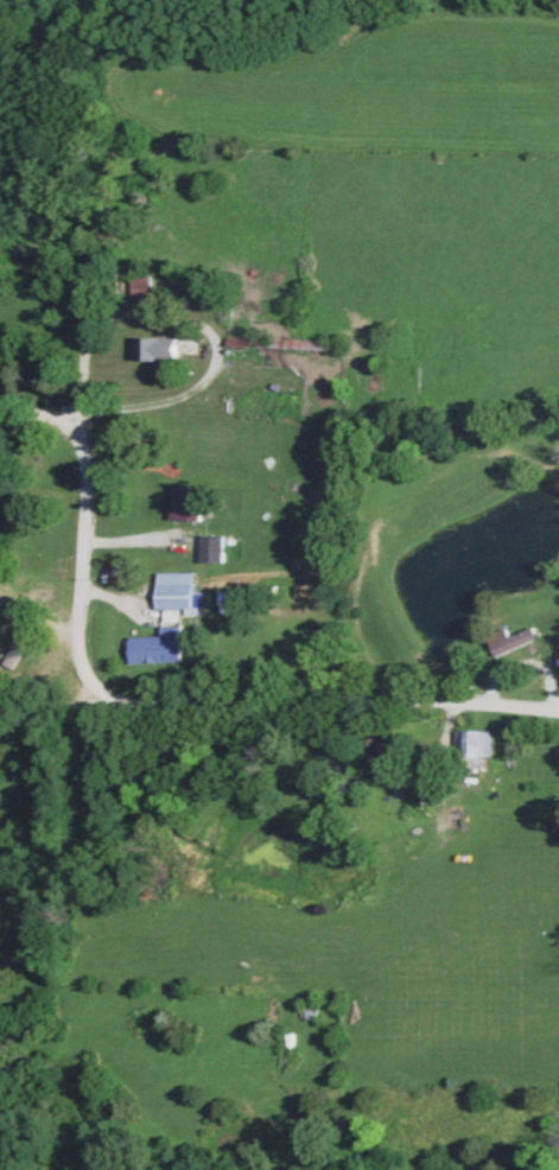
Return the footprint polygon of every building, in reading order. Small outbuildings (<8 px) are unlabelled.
[(177,361),(177,338),(136,338),(136,361),(177,361)] [(167,521),(194,521),(194,487),(167,487),(167,521)] [(198,562),(222,562),(222,536),(198,536),(198,562)] [(154,609),(195,609),(195,573),(154,573),(154,609)] [(127,662),(180,662),(180,625),(159,625),(159,637),(127,637),(127,662)] [(24,626),(1,626),(1,662),(24,662),(24,626)] [(539,640),(534,627),(508,637),(505,629),(484,636),(492,657),(539,640)] [(480,731),(455,731),(455,759),(480,759),(480,731)]
